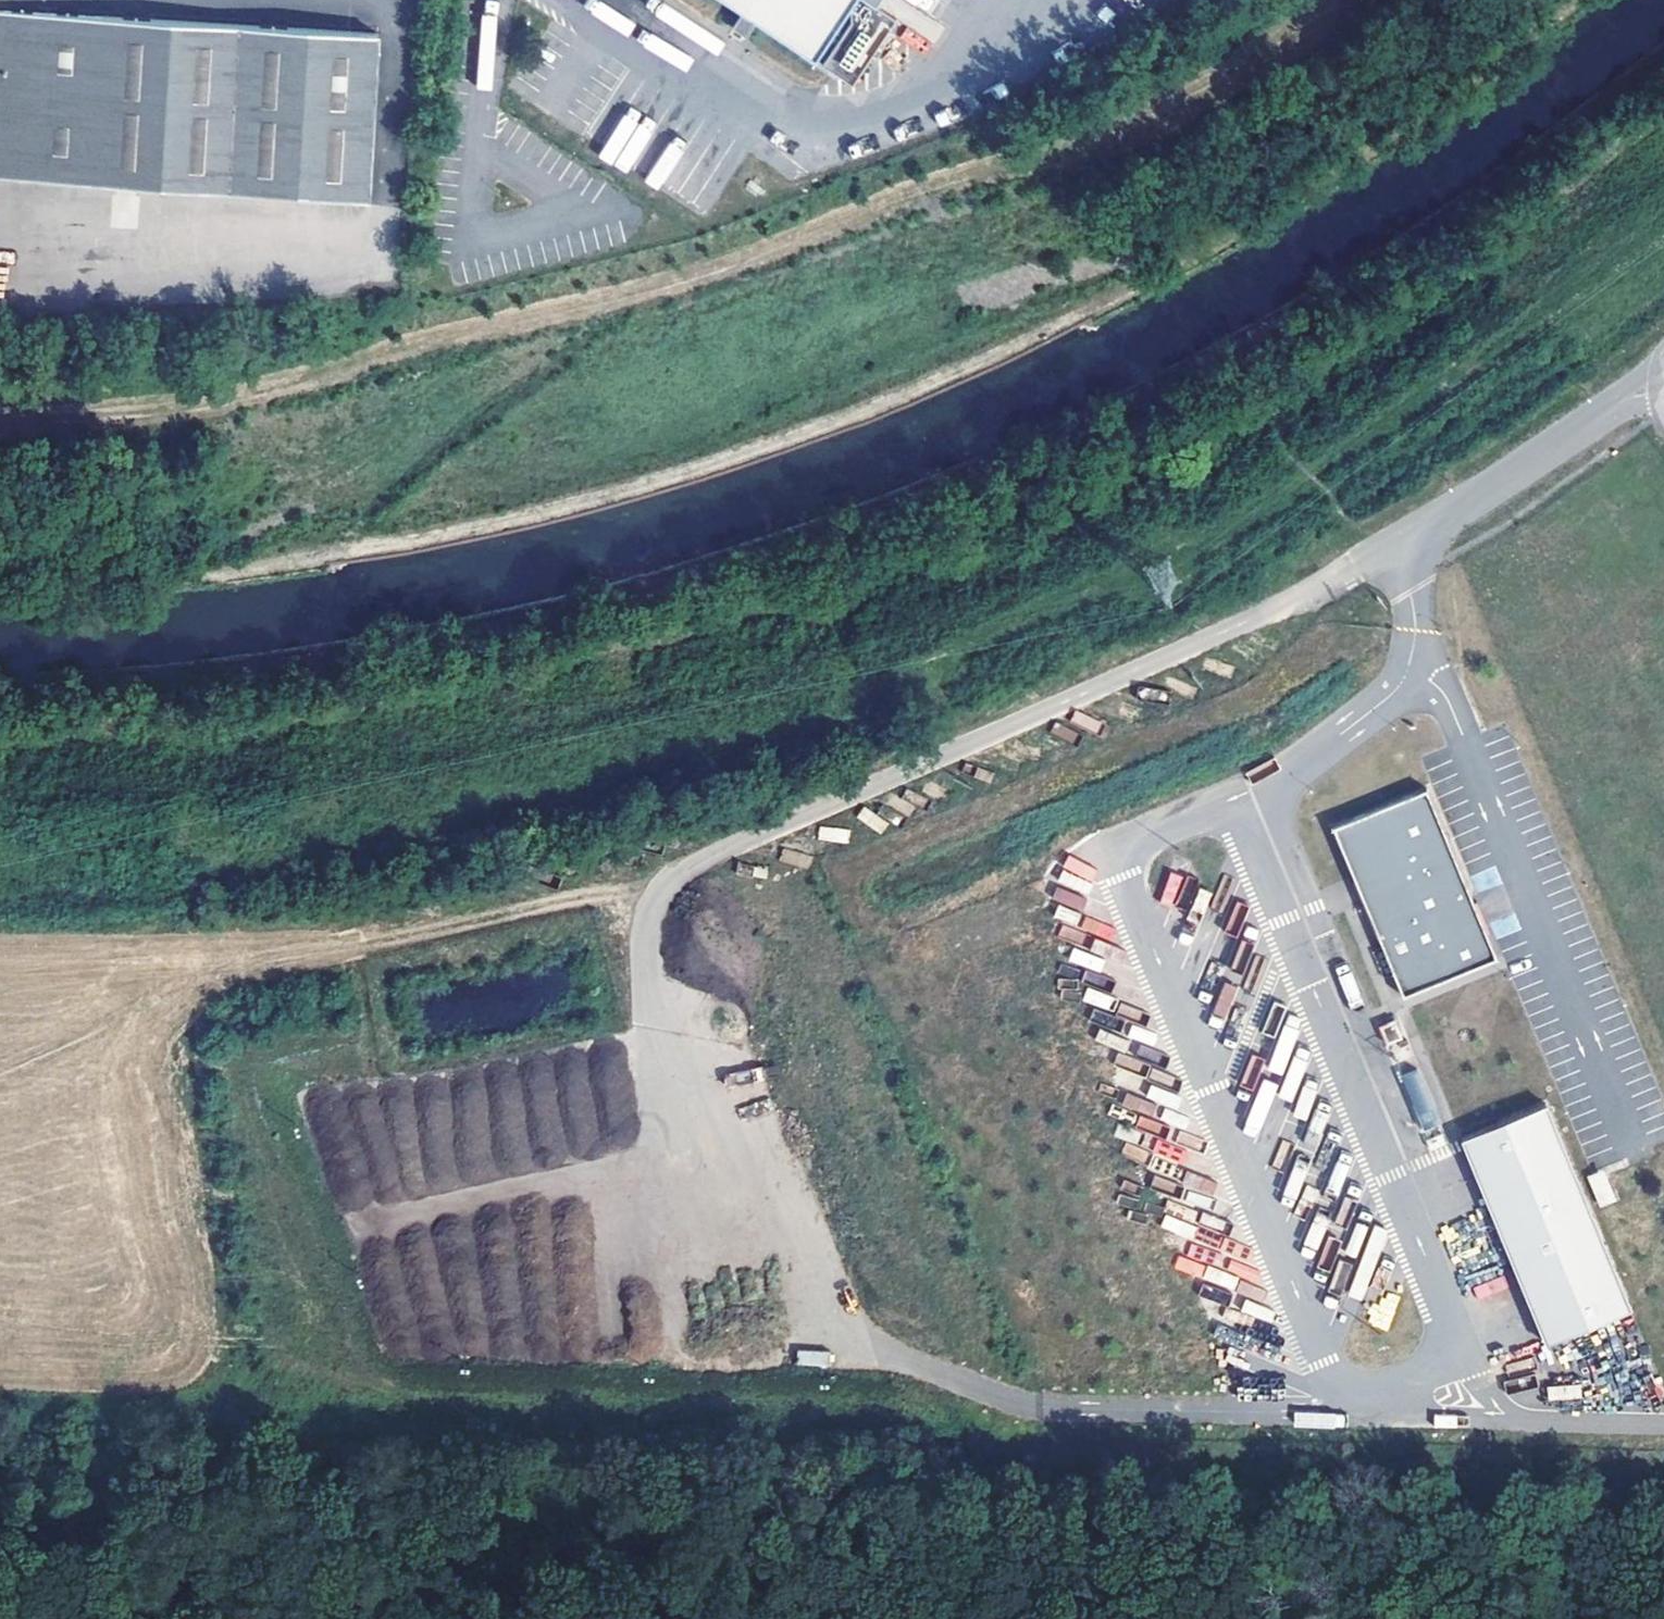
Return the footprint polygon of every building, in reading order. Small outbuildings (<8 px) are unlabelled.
[(740,9),(731,24),(745,33),(754,18),(838,74),(882,8),(870,0),(727,0),(740,9)] [(0,10),(0,175),(370,198),(378,32),(0,10)] [(6,298),(10,252),(0,251),(0,297),(6,298)] [(1500,958),(1432,786),(1338,823),(1407,995),(1500,958)] [(1635,1307),(1550,1103),(1465,1138),(1550,1342),(1635,1307)] [(1587,1175),(1598,1208),(1616,1201),(1604,1169),(1587,1175)]
